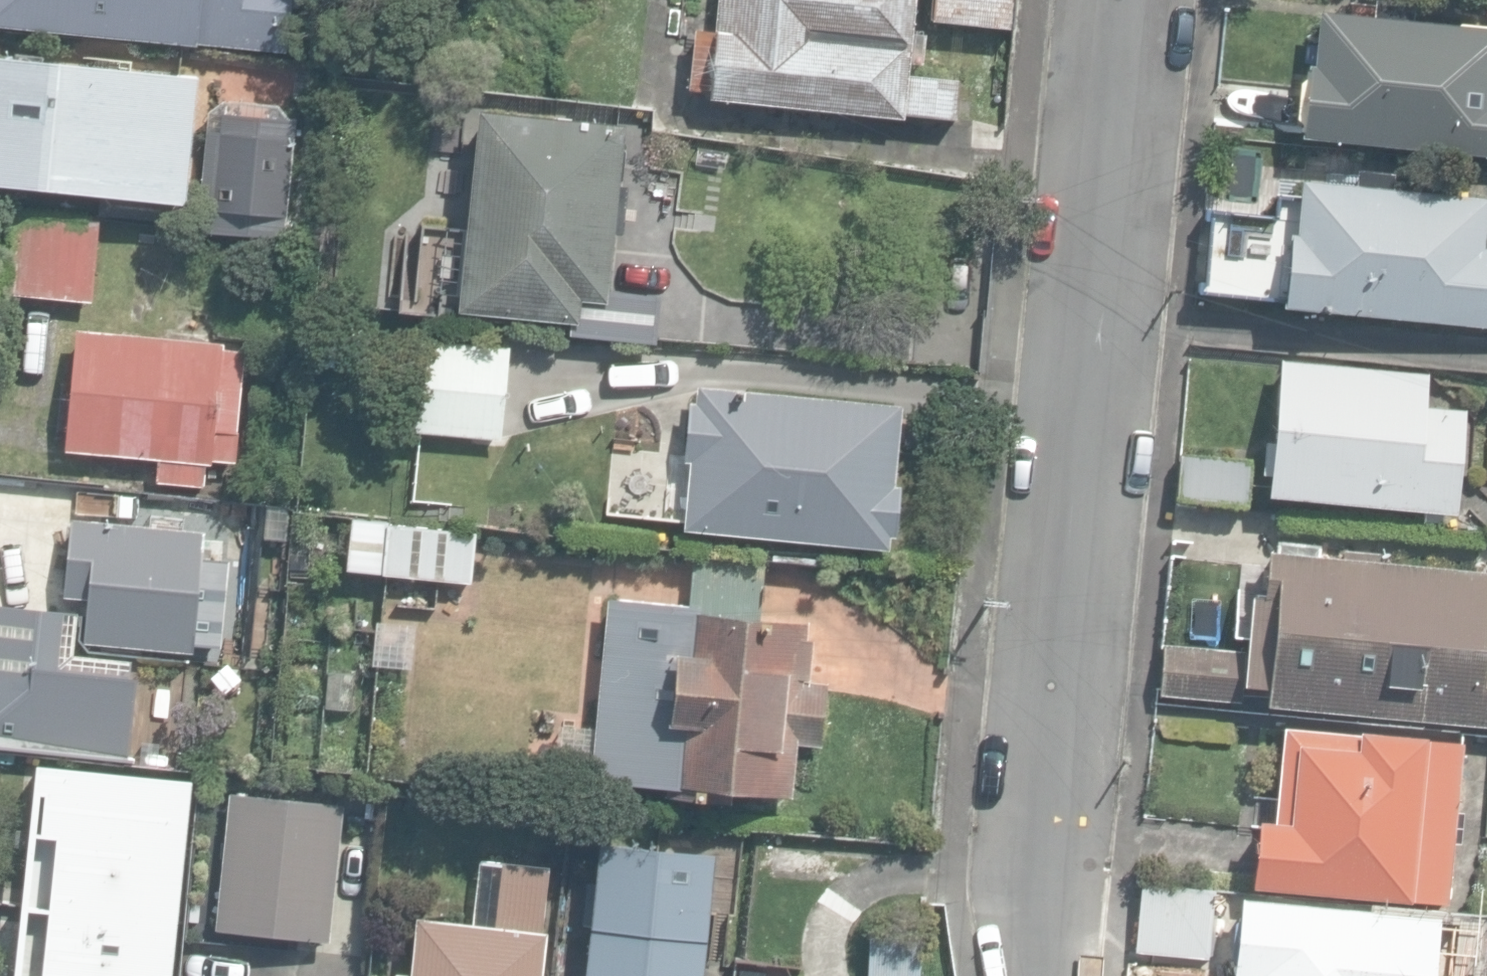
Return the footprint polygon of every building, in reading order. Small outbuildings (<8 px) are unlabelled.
[(289,53),(294,0),(0,0),(0,26),(289,53)] [(689,96),(903,118),(904,112),(960,118),(963,82),(909,77),(910,62),(919,63),(922,34),(912,33),(916,0),(714,0),(711,31),(695,30),(689,96)] [(1014,28),(1017,0),(936,0),(934,20),(1014,28)] [(1486,154),(1486,29),(1412,21),(1414,3),(1383,0),(1374,0),(1373,16),(1319,11),(1306,136),(1486,154)] [(182,216),(196,68),(0,49),(0,181),(96,190),(94,207),(182,216)] [(564,331),(652,340),(657,292),(606,286),(612,230),(620,231),(625,181),(617,181),(623,120),(475,106),(455,307),(479,309),(478,320),(505,323),(506,312),(565,318),(564,331)] [(201,230),(284,238),(294,120),(223,114),(221,132),(209,131),(201,230)] [(1284,307),(1486,327),(1486,246),(1486,239),(1486,199),(1398,191),(1400,169),(1358,165),(1356,185),(1301,179),(1296,231),(1292,231),(1284,307)] [(7,293),(94,302),(101,222),(13,215),(7,293)] [(156,477),(201,481),(203,459),(211,460),(211,457),(233,459),(243,347),(222,345),(222,339),(76,326),(65,446),(158,454),(156,477)] [(405,432),(500,439),(507,347),(412,340),(405,432)] [(1421,514),(1440,516),(1441,506),(1454,507),(1463,404),(1424,400),(1427,368),(1277,355),(1265,491),(1421,505),(1421,514)] [(688,462),(682,528),(887,544),(888,532),(893,532),(897,480),(890,480),(897,400),(693,383),(692,400),(687,400),(682,461),(688,462)] [(1177,500),(1249,506),(1254,459),(1181,452),(1177,500)] [(220,525),(258,530),(261,504),(223,499),(220,525)] [(82,639),(193,649),(194,642),(215,644),(225,537),(202,535),(202,527),(70,515),(63,593),(86,595),(82,639)] [(384,526),(379,571),(471,581),(476,536),(384,526)] [(1486,719),(1486,563),(1376,555),(1377,546),(1339,544),(1339,552),(1265,547),(1261,601),(1272,601),(1265,701),(1486,719)] [(757,617),(762,559),(692,553),(687,603),(606,596),(589,779),(791,797),(796,744),(820,746),(826,682),(807,680),(811,639),(805,639),(806,622),(757,617)] [(126,759),(134,680),(52,672),(58,613),(0,607),(0,747),(126,759)] [(1158,693),(1240,702),(1246,651),(1164,642),(1158,693)] [(1248,881),(1444,899),(1458,738),(1280,721),(1271,816),(1255,814),(1248,881)] [(27,766),(6,975),(167,975),(186,782),(27,766)] [(217,932),(329,943),(344,805),(231,793),(217,932)] [(712,854),(595,842),(582,975),(700,975),(712,854)] [(548,929),(543,929),(548,868),(478,861),(472,922),(418,917),(413,971),(393,969),(392,975),(544,975),(548,929)] [(1136,953),(1208,960),(1215,892),(1144,885),(1136,953)] [(1438,911),(1238,893),(1230,975),(1432,975),(1438,911)] [(0,903),(0,927),(8,929),(11,904),(0,903)] [(926,935),(870,930),(867,975),(922,975),(926,935)]
